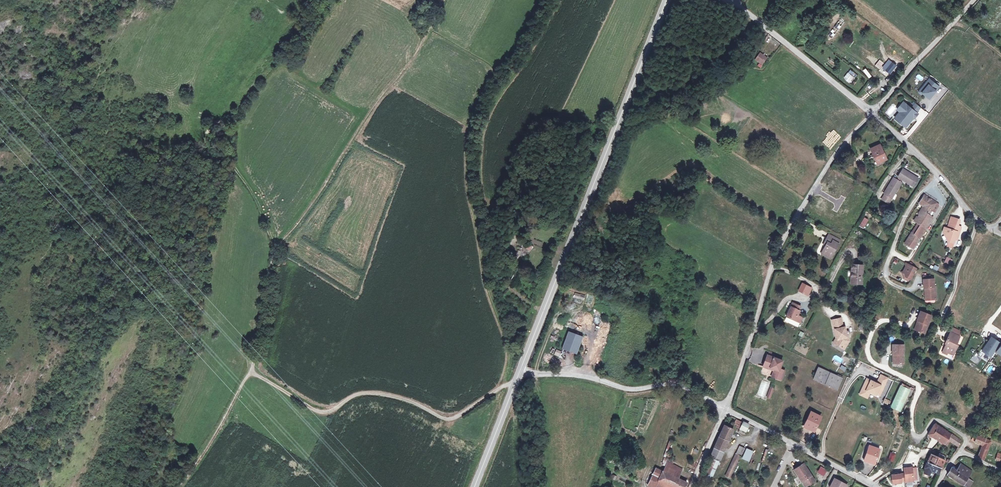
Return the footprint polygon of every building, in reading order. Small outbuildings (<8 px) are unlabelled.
[(774,40),(771,43),(778,48),(780,45),(774,40)] [(762,56),(755,51),(750,58),(757,63),(762,56)] [(900,60),(896,57),(893,61),(891,58),(887,63),(894,68),(900,60)] [(868,79),(872,77),(867,68),(863,70),(868,79)] [(850,69),(844,79),(851,83),(857,74),(850,69)] [(924,86),(926,88),(923,91),(930,97),(940,85),(930,77),(924,86)] [(907,125),(914,116),(915,117),(919,112),(917,111),(912,107),(904,100),(898,108),(901,110),(904,113),(899,119),(907,125)] [(912,107),(917,111),(921,106),(916,102),(912,107)] [(904,113),(901,110),(896,116),(899,119),(904,113)] [(886,160),(880,144),(870,148),(877,164),(886,160)] [(917,179),(902,169),(897,177),(912,187),(917,179)] [(901,183),(893,178),(883,193),(883,194),(880,199),(887,203),(901,183)] [(845,194),(835,192),(830,209),(841,212),(845,194)] [(937,201),(924,194),(920,202),(924,205),(932,209),(932,208),(935,210),(940,203),(937,201)] [(932,209),(924,205),(921,209),(928,213),(926,216),(927,217),(928,215),(932,218),(933,216),(929,214),(932,209)] [(928,213),(921,209),(918,213),(920,214),(918,216),(917,215),(914,220),(920,223),(915,233),(912,231),(907,240),(910,242),(909,244),(913,247),(921,236),(919,235),(920,233),(922,234),(932,218),(928,215),(927,217),(926,216),(928,213)] [(864,217),(860,225),(863,228),(868,220),(864,217)] [(959,220),(952,217),(950,223),(957,226),(959,220)] [(850,225),(843,221),(840,225),(847,229),(850,225)] [(957,226),(950,223),(948,228),(946,228),(943,233),(946,239),(948,240),(947,242),(948,242),(952,243),(954,238),(955,235),(958,235),(961,227),(957,226)] [(840,238),(828,232),(826,237),(837,243),(840,238)] [(837,243),(826,237),(824,240),(827,241),(825,244),(821,252),(830,257),(837,243)] [(514,251),(506,248),(503,255),(510,258),(514,251)] [(950,265),(952,259),(946,257),(944,263),(950,265)] [(862,265),(851,264),(850,282),(860,283),(862,265)] [(916,268),(908,264),(903,272),(905,272),(906,276),(910,278),(916,268)] [(906,276),(905,272),(902,272),(904,279),(909,281),(910,278),(906,276)] [(933,286),(933,279),(929,279),(922,279),(923,287),(925,287),(926,299),(935,299),(935,286),(933,286)] [(812,288),(803,284),(800,290),(809,295),(812,288)] [(801,305),(793,302),(785,320),(792,323),(794,319),(800,321),(800,322),(803,317),(797,314),(801,305)] [(918,321),(915,330),(923,334),(930,315),(919,311),(916,320),(917,321),(918,321)] [(843,326),(842,321),(833,323),(834,328),(835,328),(837,335),(838,339),(835,342),(842,347),(844,343),(848,342),(849,340),(848,336),(847,336),(845,326),(843,326)] [(949,333),(959,338),(961,334),(951,329),(949,333)] [(582,337),(568,332),(562,351),(576,355),(582,337)] [(959,338),(949,333),(946,340),(947,341),(943,350),(947,353),(953,355),(957,345),(956,344),(959,338)] [(991,338),(982,352),(991,358),(1000,344),(991,338)] [(904,344),(892,344),(892,353),(893,353),(895,353),(894,363),(903,363),(904,344)] [(775,356),(768,353),(764,364),(770,367),(771,365),(780,368),(776,376),(782,378),(786,369),(781,367),(783,360),(775,356)] [(835,355),(833,358),(842,364),(844,360),(835,355)] [(780,368),(771,365),(770,367),(774,368),(772,374),(776,376),(780,368)] [(836,375),(818,367),(813,378),(836,389),(843,376),(838,374),(836,375)] [(867,378),(861,390),(868,393),(869,391),(875,394),(876,393),(878,389),(881,391),(886,381),(879,378),(877,383),(867,378)] [(909,389),(901,385),(890,406),(898,410),(902,402),(909,390),(909,389)] [(912,391),(909,390),(902,402),(905,404),(912,391)] [(821,414),(810,410),(803,424),(814,429),(821,414)] [(736,419),(733,428),(738,430),(742,422),(736,419)] [(749,424),(743,421),(740,428),(746,431),(749,424)] [(929,435),(931,436),(937,440),(944,444),(947,439),(959,446),(962,440),(944,429),(943,430),(937,426),(934,424),(929,435)] [(733,429),(723,425),(719,436),(728,440),(733,429)] [(991,440),(975,435),(975,441),(976,442),(983,445),(982,447),(987,449),(991,440)] [(728,440),(719,436),(714,447),(723,451),(728,440)] [(738,456),(742,457),(746,448),(739,445),(735,454),(738,456)] [(881,449),(870,445),(865,460),(875,464),(881,449)] [(723,451),(714,447),(710,456),(719,460),(723,451)] [(987,449),(982,447),(978,456),(984,458),(987,449)] [(746,448),(742,457),(748,460),(752,451),(746,448)] [(730,474),(738,456),(735,454),(727,472),(730,474)] [(930,455),(927,463),(940,468),(941,468),(944,460),(930,455)] [(716,461),(710,458),(702,477),(708,480),(716,461)] [(682,468),(667,461),(662,470),(677,477),(682,468)] [(815,479),(804,461),(794,468),(799,476),(801,475),(807,484),(815,479)] [(940,468),(927,463),(925,468),(924,473),(929,475),(929,473),(930,470),(934,472),(938,473),(940,468)] [(972,470),(961,464),(960,465),(971,472),(972,470)] [(960,465),(956,471),(967,478),(971,472),(960,465)] [(655,467),(648,483),(655,486),(671,486),(674,486),(684,486),(687,482),(677,477),(662,470),(655,467)] [(912,468),(903,469),(904,474),(905,482),(913,482),(913,480),(917,480),(916,469),(912,470),(912,468)] [(967,478),(956,471),(951,468),(947,474),(963,484),(965,481),(967,478)] [(904,474),(891,475),(892,484),(901,483),(901,482),(905,482),(904,474)] [(807,484),(801,475),(799,476),(805,486),(807,484)] [(833,478),(829,486),(845,486),(847,484),(833,478)]
